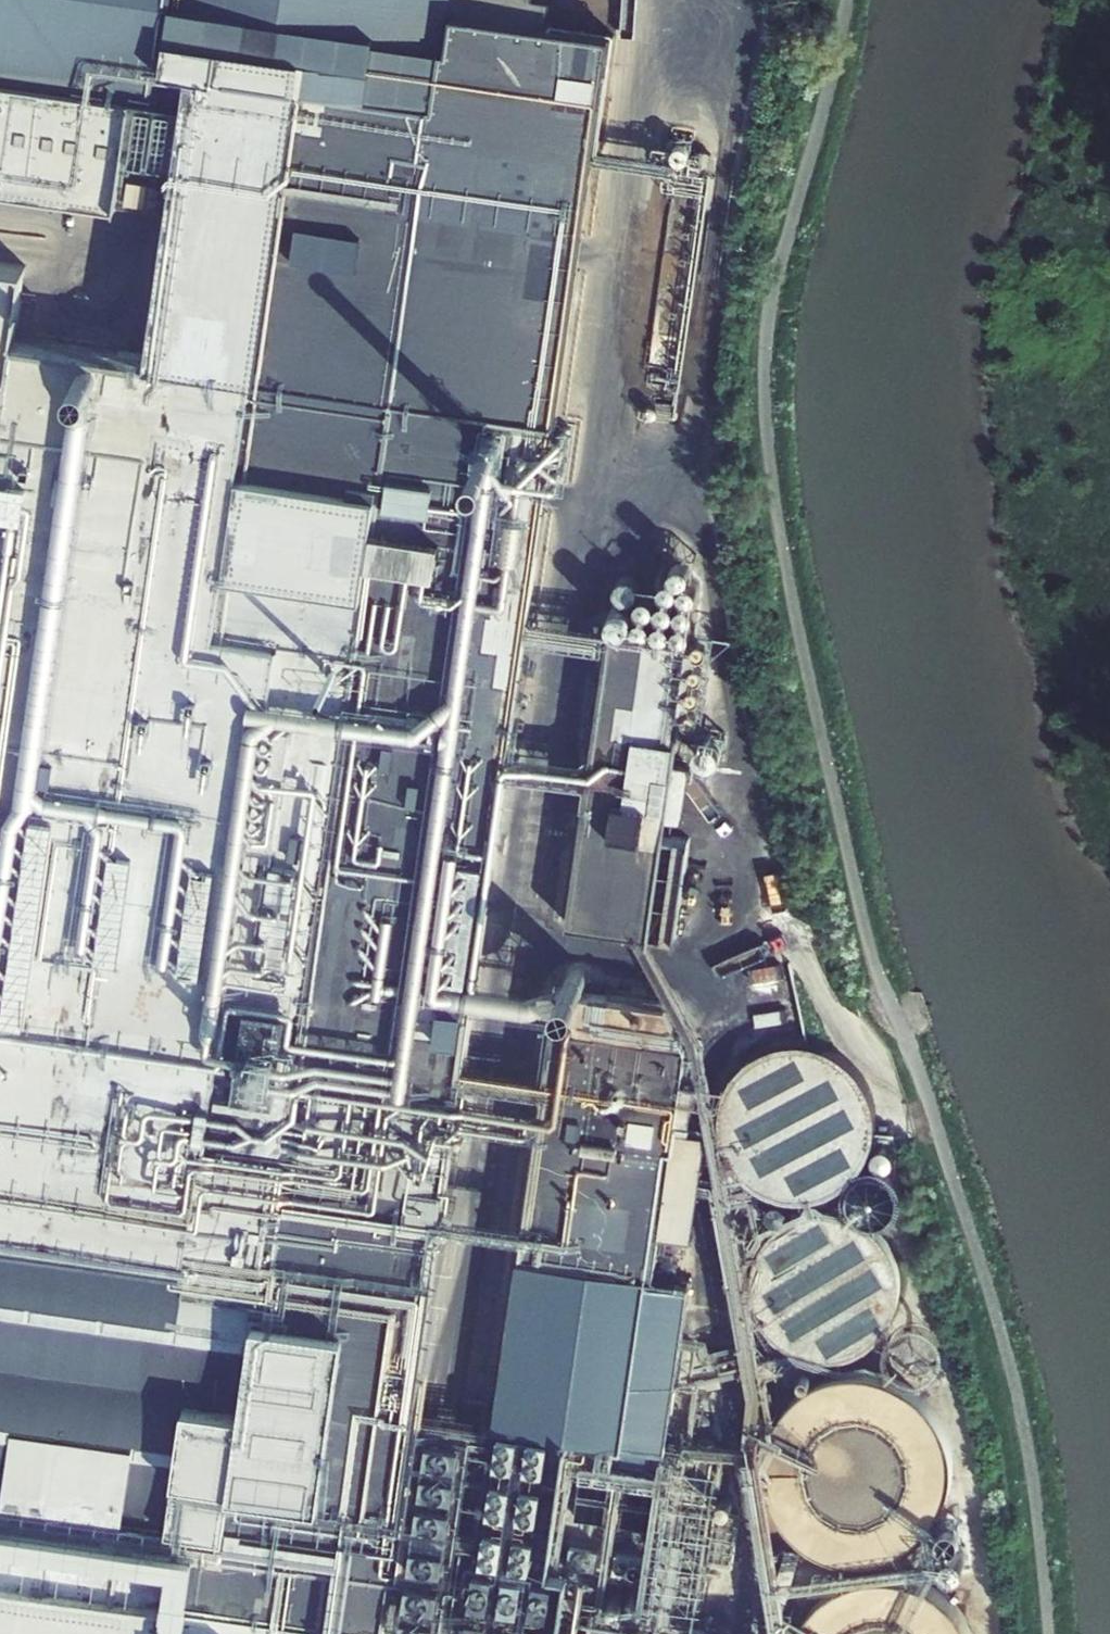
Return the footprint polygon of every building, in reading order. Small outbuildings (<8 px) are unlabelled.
[(169,201),(150,329),(22,311),(29,262),(0,258),(0,1633),(324,1633),(324,1630),(314,1628),(315,1622),(384,1632),(610,32),(560,25),(548,23),(551,0),(0,0),(0,178),(169,201)] [(610,626),(567,922),(648,934),(691,638),(610,626)] [(553,1022),(477,1554),(559,1566),(577,1434),(605,1438),(604,1457),(645,1460),(647,1444),(663,1446),(657,1502),(667,1503),(653,1616),(698,1621),(711,1508),(689,1505),(697,1449),(666,1444),(691,1277),(656,1271),(688,1041),(553,1022)] [(841,1172),(860,1153),(871,1128),(873,1101),(865,1075),(847,1054),(824,1041),(797,1037),(770,1043),(748,1058),(732,1080),(726,1106),(729,1133),(742,1157),(763,1175),(789,1183),(816,1182),(841,1172)] [(863,1342),(883,1323),(894,1299),(895,1271),(887,1246),(870,1225),(846,1211),(819,1207),(793,1213),(770,1228),(755,1250),(748,1277),(752,1304),(765,1328),(785,1345),(811,1354),(838,1353),(863,1342)] [(880,1555),(914,1538),(939,1510),(952,1475),(950,1437),(933,1403),(905,1378),(870,1366),(832,1368),(798,1384),(773,1412),(760,1448),(763,1485),(779,1519),(807,1544),(843,1557),(880,1555)] [(575,1515),(605,1519),(610,1475),(581,1471),(575,1515)] [(627,1477),(621,1521),(650,1525),(656,1481),(627,1477)] [(897,1567),(862,1567),(829,1579),(803,1602),(786,1632),(785,1633),(975,1633),(975,1631),(957,1601),(930,1579),(897,1567)]
